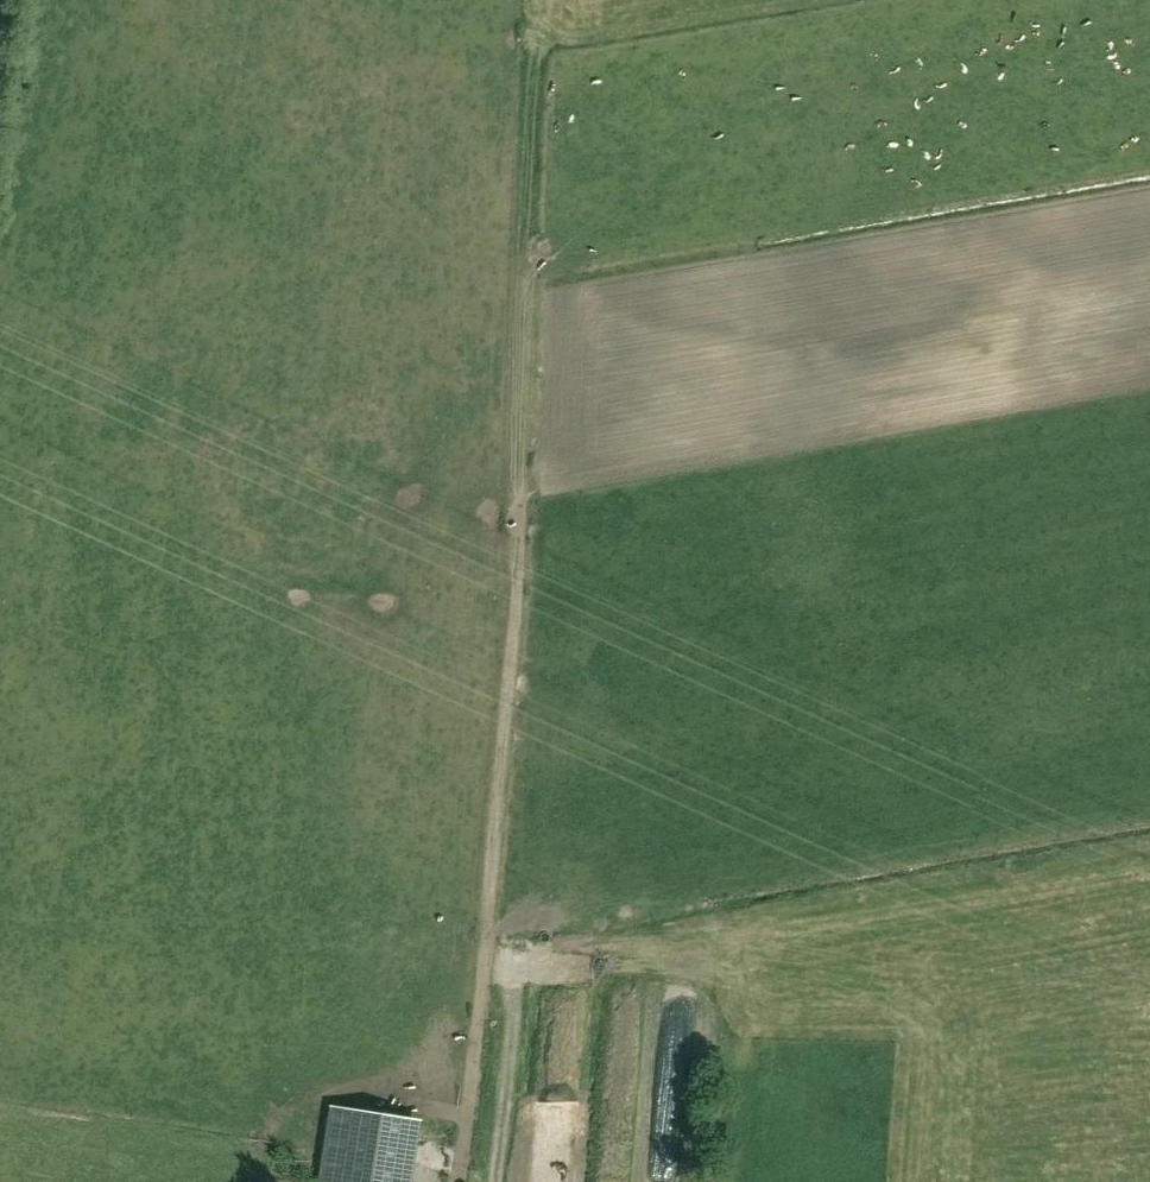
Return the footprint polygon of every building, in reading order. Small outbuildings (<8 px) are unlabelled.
[(418,1108),(376,1102),(365,1181),(408,1181),(418,1108)] [(427,1170),(456,1174),(459,1147),(430,1144),(427,1170)]
